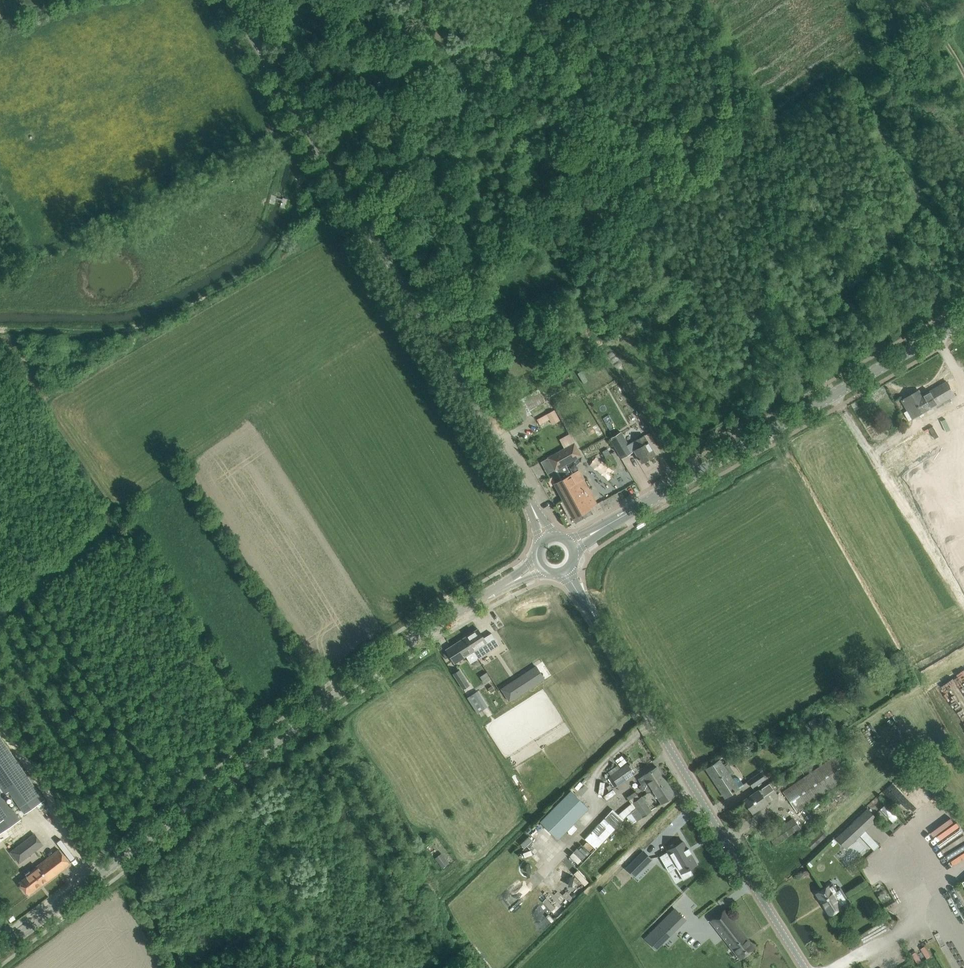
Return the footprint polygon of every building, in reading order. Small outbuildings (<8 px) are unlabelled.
[(568,374),(559,378),(562,384),(571,379),(568,374)] [(905,412),(909,420),(955,394),(948,382),(919,399),(915,393),(903,400),(909,410),(905,412)] [(575,387),(570,389),(574,395),(579,392),(575,387)] [(520,407),(526,417),(532,414),(530,411),(546,402),(539,390),(518,402),(520,407)] [(520,407),(514,410),(520,422),(527,418),(526,417),(520,407)] [(554,410),(546,414),(552,425),(560,420),(554,410)] [(891,453),(963,579),(963,419),(961,413),(891,453)] [(621,458),(632,451),(628,445),(621,432),(610,438),(621,458)] [(632,451),(634,450),(639,458),(639,459),(640,461),(640,460),(642,462),(655,455),(644,435),(628,445),(632,451)] [(565,448),(548,457),(548,458),(554,470),(555,470),(557,469),(566,465),(582,456),(575,443),(565,448)] [(555,483),(554,484),(555,485),(562,499),(573,518),(590,509),(590,508),(595,505),(595,504),(577,471),(571,473),(571,474),(566,465),(557,469),(562,480),(555,483)] [(606,491),(601,494),(604,500),(609,497),(606,491)] [(478,628),(465,636),(474,650),(474,651),(478,658),(479,658),(500,645),(492,633),(484,637),(478,628)] [(465,636),(446,649),(455,663),(466,656),(470,663),(478,658),(474,651),(474,650),(465,636)] [(536,666),(501,688),(509,701),(510,701),(544,678),(536,666)] [(453,674),(463,689),(470,684),(460,669),(453,674)] [(45,801),(0,736),(0,832),(45,801)] [(784,790),(798,809),(849,773),(836,754),(784,790)] [(735,777),(732,779),(720,760),(706,769),(725,797),(739,788),(738,787),(743,784),(739,778),(735,777)] [(618,765),(608,771),(611,776),(608,779),(614,787),(634,774),(627,763),(620,768),(618,765)] [(647,792),(652,789),(666,780),(657,767),(638,779),(641,784),(639,786),(642,791),(645,789),(647,792)] [(747,780),(752,788),(766,778),(761,771),(747,780)] [(666,780),(652,789),(661,803),(675,794),(666,780)] [(774,789),(769,783),(744,800),(753,812),(767,802),(763,796),(774,789)] [(540,821),(557,838),(588,807),(570,789),(540,821)] [(631,803),(634,801),(640,797),(635,791),(627,797),(631,803)] [(630,813),(636,821),(651,811),(641,796),(640,797),(634,801),(637,808),(630,813)] [(630,804),(617,815),(612,810),(585,839),(595,848),(622,820),(627,815),(630,812),(630,813),(637,808),(634,801),(631,803),(629,804),(630,804)] [(877,808),(894,827),(900,821),(883,802),(877,808)] [(835,837),(846,849),(878,819),(867,807),(835,837)] [(769,835),(775,845),(800,828),(793,818),(769,835)] [(938,837),(932,839),(942,864),(948,861),(938,837)] [(666,848),(657,854),(663,862),(671,857),(682,874),(682,875),(681,876),(691,871),(687,864),(694,860),(681,838),(666,848)] [(34,848),(28,839),(19,846),(26,854),(34,848)] [(19,882),(29,895),(70,863),(59,849),(30,871),(32,873),(19,882)] [(642,850),(626,867),(633,875),(650,858),(642,850)] [(571,851),(567,855),(574,863),(578,859),(571,851)] [(565,906),(589,883),(575,868),(551,891),(565,906)] [(842,907),(846,904),(850,902),(841,887),(837,889),(832,892),(828,885),(816,893),(830,915),(842,907)] [(675,909),(645,938),(655,948),(685,918),(675,909)] [(711,920),(741,958),(754,948),(724,909),(711,920)] [(924,945),(909,953),(915,964),(930,957),(924,945)] [(724,961),(713,952),(700,967),(718,967),(724,961)] [(671,961),(665,955),(653,967),(665,967),(671,961)]
